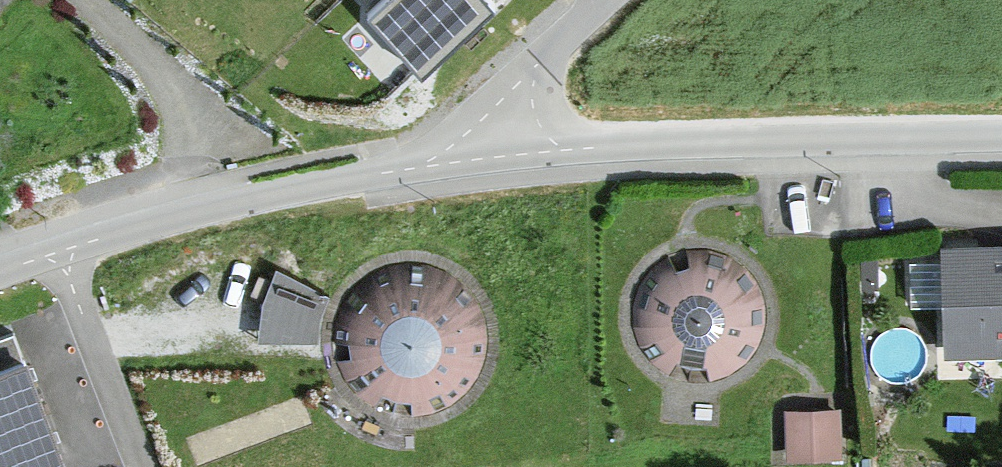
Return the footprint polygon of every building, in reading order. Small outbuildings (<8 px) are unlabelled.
[(367,13),(432,80),(515,0),(381,0),(367,13)] [(738,250),(717,242),(695,241),(672,247),(652,261),(638,281),(632,304),(634,327),(644,349),(660,367),(681,378),(705,381),(728,376),(748,364),(762,347),(771,327),(772,305),(767,283),(755,264),(738,250)] [(939,252),(945,347),(1001,344),(1001,248),(939,252)] [(332,360),(343,383),(361,400),(383,411),(408,414),(432,409),(453,396),(470,378),(479,355),(481,330),(475,307),(461,286),(442,271),(417,262),(391,262),(367,271),(347,287),(334,309),(328,334),(332,360)] [(266,324),(325,326),(326,283),(267,281),(266,324)] [(0,359),(0,466),(28,466),(69,451),(28,348),(0,359)] [(867,407),(804,413),(809,460),(872,453),(867,407)]
